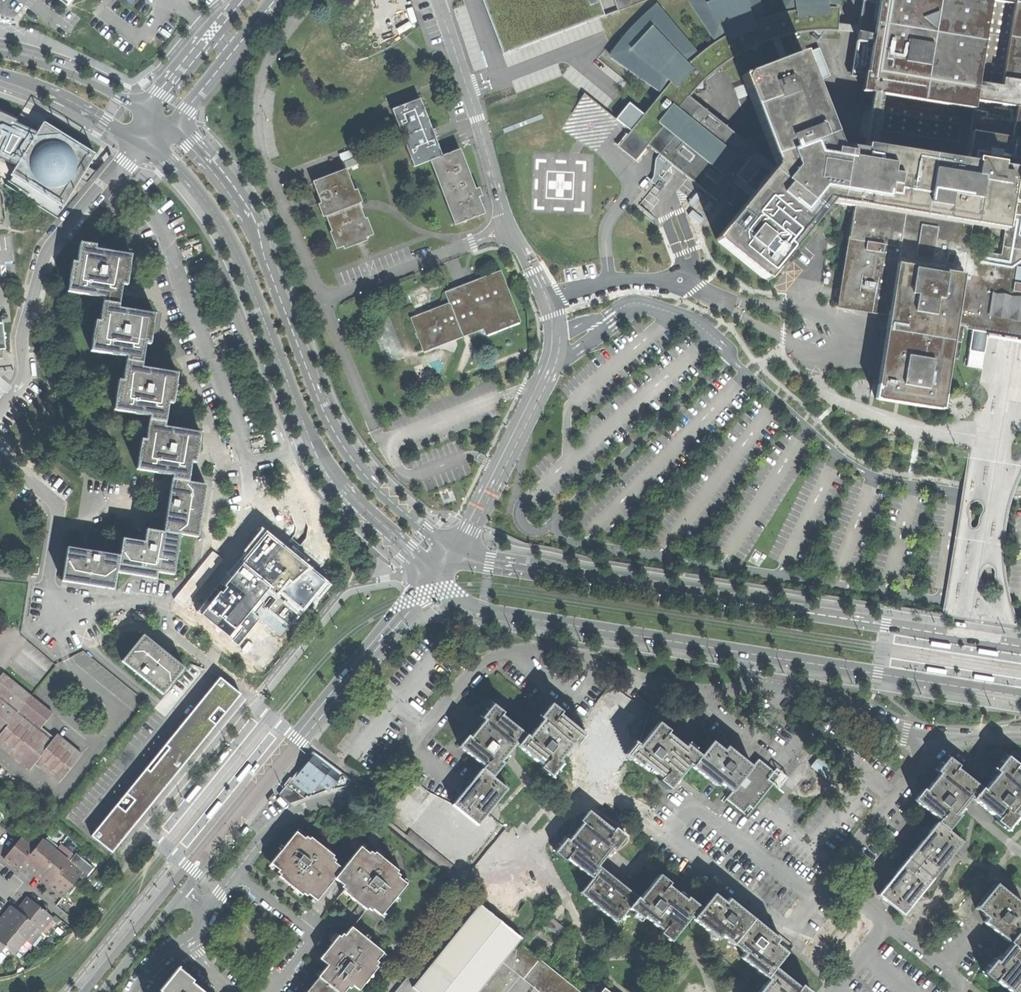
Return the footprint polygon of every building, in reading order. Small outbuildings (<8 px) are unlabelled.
[(605,15),(599,0),(483,0),(503,54),(605,15)] [(619,10),(615,0),(599,0),(605,15),(619,10)] [(797,10),(787,12),(776,14),(768,16),(753,22),(752,19),(763,15),(758,0),(692,0),(690,1),(714,38),(724,32),(726,35),(712,44),(704,50),(696,57),(688,64),(684,60),(695,52),(656,6),(639,22),(627,34),(620,42),(611,55),(656,87),(663,77),(670,82),(644,115),(629,103),(616,119),(631,130),(623,140),(618,146),(636,161),(640,155),(648,145),(660,155),(656,159),(655,165),(665,173),(672,165),(716,201),(732,182),(751,197),(754,192),(736,177),(752,157),(770,173),(775,167),(756,152),(759,148),(748,139),(745,143),(689,97),(696,89),(703,88),(702,82),(712,73),(720,67),(735,56),(749,49),(756,51),(758,45),(770,40),(777,58),(785,55),(779,38),(791,34),(803,32),(814,31),(819,35),(823,30),(837,31),(857,32),(858,26),(838,24),(838,7),(827,7),(827,3),(838,4),(839,0),(783,0),(785,9),(796,6),(797,10)] [(619,10),(646,0),(615,0),(619,10)] [(1019,140),(1020,125),(1020,0),(862,0),(858,26),(857,32),(850,78),(863,80),(861,92),(873,94),(865,145),(864,151),(839,148),(810,73),(808,68),(802,53),(779,62),(742,76),(745,84),(749,95),(777,165),(775,167),(770,173),(754,192),(751,197),(716,240),(767,282),(830,204),(837,205),(854,208),(839,308),(888,316),(886,330),(886,331),(885,331),(878,376),(879,376),(879,378),(875,399),(895,402),(897,403),(899,403),(943,410),(951,359),(958,360),(963,328),(972,330),(988,332),(999,334),(1011,336),(1020,338),(1020,141),(1019,140)] [(813,66),(808,68),(810,73),(815,71),(818,79),(828,75),(817,49),(808,53),(813,66)] [(738,99),(749,95),(745,84),(734,89),(738,99)] [(430,161),(442,156),(431,128),(420,99),(392,110),(414,167),(430,161)] [(37,122),(33,129),(15,115),(12,121),(0,116),(0,161),(10,166),(4,176),(6,177),(2,183),(55,218),(92,172),(84,167),(91,156),(37,122)] [(430,161),(455,225),(485,214),(478,197),(482,196),(479,188),(475,189),(460,149),(442,156),(430,161)] [(344,162),(347,168),(359,164),(356,157),(344,162)] [(367,218),(365,219),(362,212),(360,207),(359,203),(346,169),(313,182),(317,192),(319,198),(320,202),(332,231),(330,232),(336,249),(373,235),(367,218)] [(732,208),(742,196),(738,193),(728,204),(732,208)] [(89,587),(115,591),(117,574),(139,577),(157,580),(158,573),(175,575),(181,536),(199,538),(203,510),(207,486),(189,483),(193,463),(197,464),(198,458),(202,434),(166,428),(169,404),(174,405),(175,398),(178,374),(143,369),(146,345),(151,346),(152,340),(156,316),(120,310),(123,286),(128,287),(129,280),(132,256),(97,251),(97,246),(81,244),(79,263),(74,263),(69,293),(105,299),(102,323),(97,322),(92,352),(128,358),(124,382),(120,381),(115,412),(151,417),(148,441),(143,440),(138,471),(173,476),(165,533),(148,531),(145,543),(124,539),(121,556),(68,548),(62,582),(89,587)] [(410,318),(422,349),(462,334),(461,331),(482,323),(484,328),(517,316),(499,271),(479,279),(453,288),(444,292),(448,303),(422,313),(422,314),(419,315),(419,314),(410,318)] [(8,348),(5,323),(2,320),(0,302),(0,349),(8,348)] [(517,316),(484,328),(482,323),(461,331),(462,334),(422,349),(423,352),(483,329),(486,336),(520,323),(517,316)] [(869,376),(879,378),(879,376),(878,376),(885,331),(886,331),(886,330),(876,328),(869,376)] [(985,353),(988,332),(972,330),(969,351),(985,353)] [(123,662),(164,695),(185,669),(164,651),(145,636),(123,662)] [(14,660),(43,683),(50,673),(22,650),(14,660)] [(0,678),(0,746),(30,770),(36,763),(41,768),(37,773),(55,787),(58,783),(59,783),(82,755),(57,735),(52,741),(38,730),(52,713),(17,684),(3,673),(0,678)] [(88,832),(109,849),(162,783),(236,693),(216,676),(88,832)] [(485,765),(483,768),(494,777),(503,765),(504,764),(502,761),(516,744),(519,745),(528,734),(503,715),(505,712),(494,703),(482,719),(484,720),(478,727),(471,737),(469,735),(460,745),(485,765)] [(531,736),(528,734),(519,745),(544,765),(541,768),(552,776),(563,762),(560,760),(574,742),(577,744),(585,734),(561,714),(562,712),(552,704),(541,718),(543,720),(539,726),(531,736)] [(640,747),(637,745),(628,755),(642,766),(645,763),(662,778),(660,781),(671,789),(690,763),(694,766),(702,756),(688,745),(686,747),(678,741),(668,733),(670,730),(660,722),(640,747)] [(713,741),(702,756),(694,766),(718,785),(722,782),(733,792),(754,766),(738,754),(729,746),(725,750),(713,741)] [(217,764),(219,766),(233,748),(229,745),(228,747),(215,763),(217,764)] [(293,782),(311,796),(316,789),(322,793),(324,791),(327,788),(330,790),(340,778),(313,756),(293,782)] [(820,757),(813,766),(831,781),(838,771),(820,757)] [(972,797),(974,799),(983,789),(958,768),(960,766),(949,757),(938,771),(941,774),(934,783),(926,791),(924,789),(917,798),(941,818),(939,821),(950,830),(961,817),(958,814),(972,797)] [(1017,767),(1018,765),(1008,757),(997,771),(999,773),(993,781),(985,790),(983,789),(974,799),(999,819),(998,821),(1007,829),(1019,815),(1016,812),(1020,806),(1020,771),(1017,767)] [(760,758),(754,766),(733,792),(727,799),(748,816),(762,799),(780,775),(769,766),(760,758)] [(252,763),(250,761),(236,779),(239,781),(240,780),(251,766),(253,764),(252,763)] [(469,786),(453,805),(478,825),(508,789),(494,777),(483,768),(469,786)] [(186,802),(188,804),(202,786),(199,784),(197,785),(186,799),(185,801),(186,802)] [(221,801),(219,799),(205,817),(208,819),(210,818),(220,804),(222,802),(221,801)] [(568,858),(593,878),(602,868),(599,866),(607,856),(613,848),(616,849),(626,836),(616,828),(614,830),(589,810),(581,820),(584,822),(570,840),(567,838),(555,852),(566,860),(568,858)] [(963,841),(950,830),(939,821),(925,839),(910,858),(934,878),(963,841)] [(317,901),(336,878),(344,869),(332,859),(335,855),(312,837),(309,840),(298,831),(272,864),(278,868),(275,872),(296,888),(294,891),(297,893),(301,897),(306,891),(317,901)] [(18,870),(23,865),(39,844),(26,834),(5,859),(11,865),(18,870)] [(30,871),(36,875),(57,850),(43,839),(39,844),(23,865),(30,871)] [(43,881),(50,887),(71,861),(75,856),(62,845),(57,850),(36,875),(43,881)] [(375,910),(382,916),(408,883),(396,874),(399,871),(377,852),(374,855),(362,846),(344,869),(336,878),(347,887),(342,894),(349,900),(352,897),(360,903),(372,913),(375,910)] [(82,848),(77,854),(83,858),(87,853),(82,848)] [(904,914),(934,878),(910,858),(897,874),(881,895),(904,914)] [(57,893),(63,898),(84,871),(71,861),(50,887),(57,893)] [(617,922),(630,907),(638,897),(618,881),(602,868),(593,878),(581,893),(617,922)] [(691,915),(694,917),(702,907),(688,896),(686,899),(677,891),(668,884),(670,882),(660,874),(640,898),(638,897),(630,907),(643,918),(646,915),(663,929),(661,932),(672,940),(691,915)] [(976,908),(987,917),(984,921),(993,928),(1010,941),(1017,933),(1020,927),(1020,911),(1018,908),(1020,904),(996,884),(976,908)] [(22,904),(17,910),(43,931),(55,918),(28,896),(22,904)] [(421,977),(414,986),(421,991),(478,991),(521,941),(523,937),(482,903),(421,977)] [(6,913),(1,919),(27,940),(32,944),(43,931),(17,910),(12,906),(6,913)] [(6,946),(16,954),(27,940),(1,919),(0,920),(0,941),(6,946)] [(565,927),(553,919),(547,926),(559,935),(565,927)] [(320,976),(340,991),(346,991),(352,984),(359,990),(378,966),(375,964),(384,952),(352,927),(343,938),(339,935),(329,947),(320,958),(329,965),(320,976)] [(1017,933),(1010,941),(1012,943),(1002,955),(997,962),(995,960),(984,973),(994,982),(996,979),(1013,991),(1020,991),(1020,936),(1017,933)] [(521,941),(478,991),(501,991),(517,972),(521,974),(543,991),(584,991),(521,941)] [(191,983),(193,980),(178,968),(159,991),(161,991),(202,991),(191,983)] [(802,985),(799,986),(775,968),(768,977),(770,979),(759,991),(811,991),(802,985)] [(414,986),(421,977),(413,970),(403,983),(395,991),(421,991),(414,986)] [(521,974),(517,972),(501,991),(507,991),(521,974)] [(320,976),(307,991),(340,991),(320,976)]
